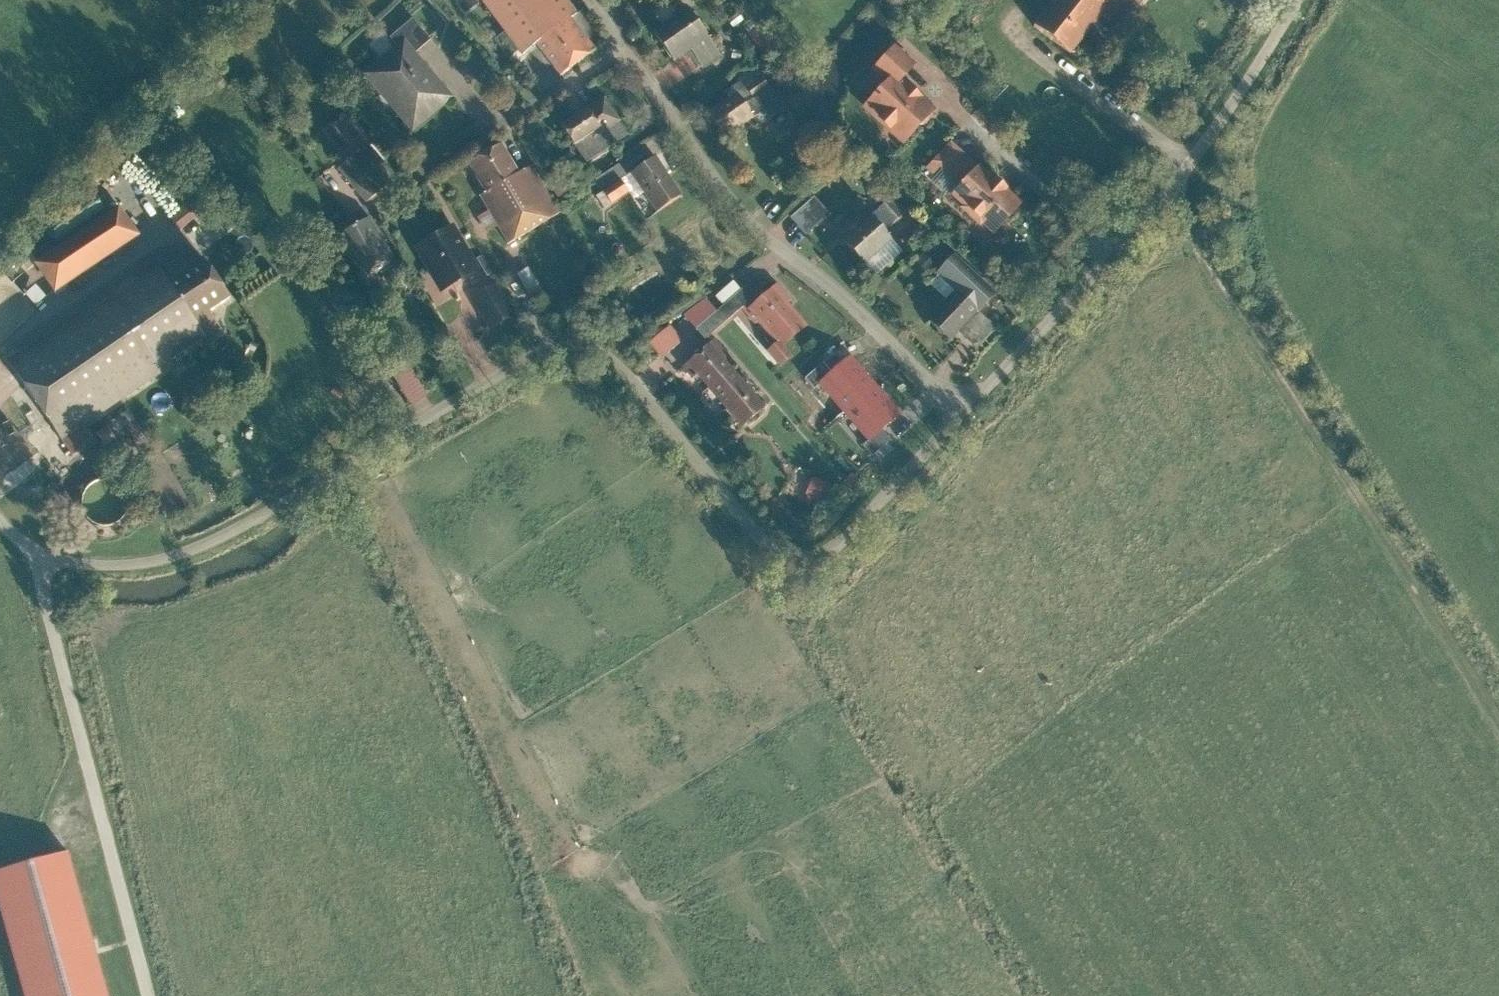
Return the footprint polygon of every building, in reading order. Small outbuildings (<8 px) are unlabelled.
[(522,65),(545,48),(580,23),(589,17),(576,0),(476,0),(522,65)] [(1084,59),(1112,20),(1084,0),(1062,0),(1041,29),(1084,59)] [(1112,20),(1125,31),(1149,0),(1084,0),(1112,20)] [(727,54),(697,12),(663,36),(677,57),(692,47),(707,68),(727,54)] [(431,42),(416,22),(394,39),(401,48),(407,43),(416,54),(431,42)] [(603,53),(580,23),(545,48),(568,79),(603,53)] [(419,131),(454,102),(416,54),(407,43),(401,48),(371,72),(419,131)] [(941,113),(899,78),(871,110),(913,146),(941,113)] [(769,90),(760,80),(751,88),(761,98),(769,90)] [(733,137),(768,109),(776,120),(788,111),(769,90),(761,98),(753,104),(745,93),(716,116),(733,137)] [(629,134),(612,106),(572,131),(589,158),(629,134)] [(359,140),(346,122),(332,132),(345,150),(359,140)] [(365,199),(395,175),(372,146),(342,169),(365,199)] [(508,152),(478,169),(493,195),(484,199),(493,215),(486,219),(496,235),(503,230),(512,247),(560,219),(533,173),(524,179),(508,152)] [(692,201),(661,159),(638,175),(669,217),(692,201)] [(1003,235),(1030,206),(988,167),(961,196),(1003,235)] [(633,197),(625,185),(605,199),(613,210),(633,197)] [(795,217),(813,234),(836,209),(818,192),(795,217)] [(907,215),(893,200),(873,218),(888,234),(907,215)] [(199,221),(190,206),(175,216),(184,231),(199,221)] [(142,239),(123,211),(41,266),(60,294),(142,239)] [(872,269),(897,244),(888,234),(873,218),(846,244),(872,269)] [(403,265),(374,220),(343,240),(372,284),(403,265)] [(488,273),(461,226),(420,250),(448,296),(488,273)] [(946,248),(935,238),(917,259),(928,268),(946,248)] [(956,342),(1000,293),(955,252),(926,284),(949,305),(934,322),(956,342)] [(244,297),(216,258),(176,287),(214,341),(228,331),(218,315),(244,297)] [(80,459),(99,445),(88,430),(214,341),(176,287),(158,264),(14,363),(80,459)] [(533,294),(545,291),(537,266),(525,269),(533,294)] [(757,300),(737,279),(721,294),(731,303),(724,310),(734,321),(757,300)] [(791,347),(811,330),(792,309),(800,302),(782,283),(755,307),(791,347)] [(525,318),(506,286),(480,301),(499,333),(525,318)] [(702,308),(689,321),(708,341),(728,321),(717,309),(710,316),(702,308)] [(969,330),(983,346),(1000,330),(985,315),(969,330)] [(655,342),(669,358),(690,338),(676,323),(655,342)] [(752,433),(780,411),(721,337),(683,367),(694,381),(704,373),(752,433)] [(856,419),(886,391),(854,356),(824,382),(856,419)] [(883,447),(913,419),(886,391),(856,419),(883,447)] [(146,441),(144,414),(116,415),(117,429),(106,429),(106,443),(146,441)] [(837,486),(816,479),(810,498),(831,504),(837,486)] [(0,877),(0,896),(29,995),(111,995),(71,857),(0,877)]
